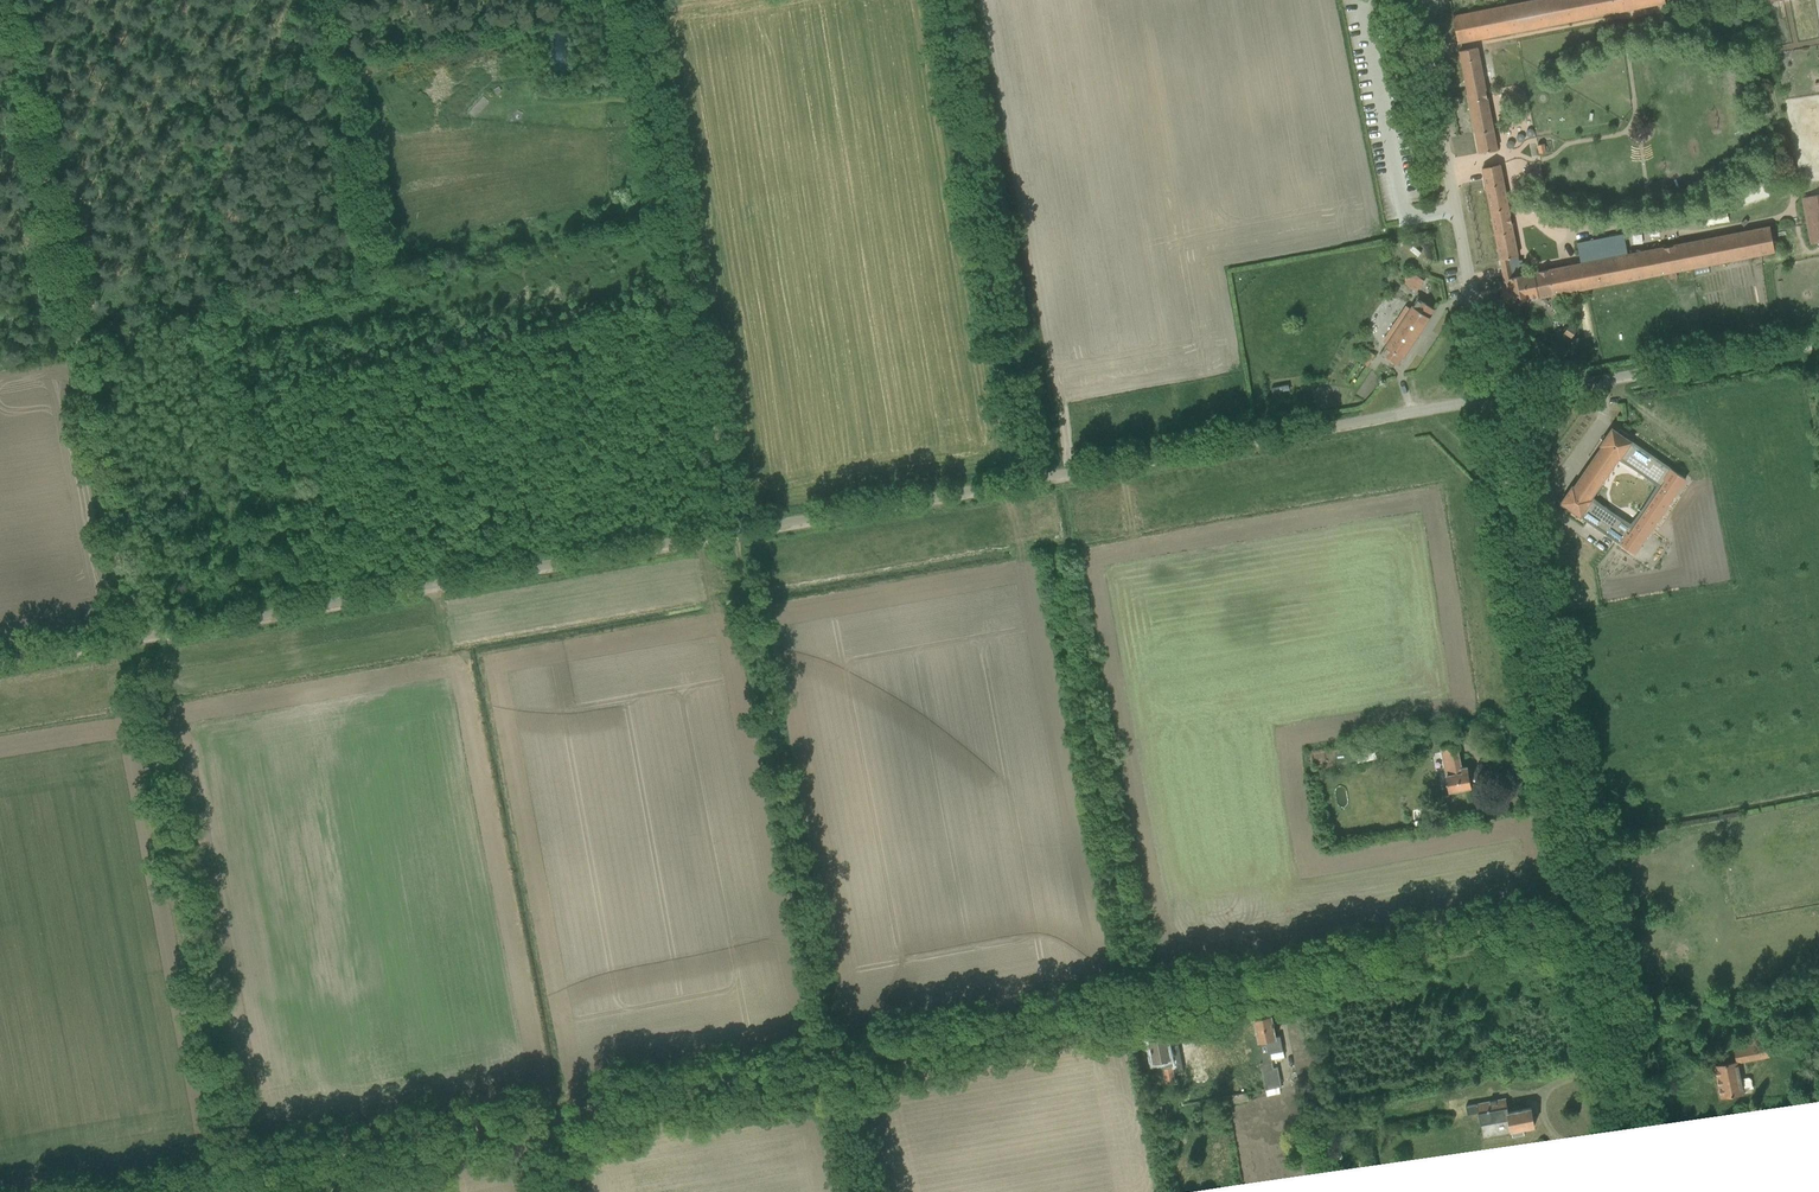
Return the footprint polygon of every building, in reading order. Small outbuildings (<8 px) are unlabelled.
[(1552,0),(1534,0),(1453,16),(1458,45),(1557,25),(1552,0)] [(1557,25),(1665,4),(1665,0),(1552,0),(1557,25)] [(1486,90),(1478,48),(1460,51),(1469,102),(1480,154),(1498,150),(1488,98),(1486,90)] [(1544,144),(1537,145),(1538,153),(1546,152),(1544,144)] [(1491,215),(1509,211),(1501,164),(1482,168),(1491,215)] [(1800,199),(1811,247),(1818,245),(1818,195),(1800,199)] [(1509,211),(1491,215),(1500,260),(1518,256),(1510,217),(1509,211)] [(1581,263),(1534,272),(1534,273),(1539,298),(1540,299),(1774,252),(1770,226),(1628,254),(1624,234),(1577,243),(1581,263)] [(1521,275),(1518,256),(1500,260),(1505,285),(1501,286),(1505,304),(1539,298),(1534,273),(1521,275)] [(1410,271),(1403,283),(1417,292),(1424,281),(1410,271)] [(1387,346),(1382,354),(1399,365),(1431,318),(1430,317),(1435,309),(1417,297),(1410,308),(1407,307),(1384,343),(1387,346)] [(1569,324),(1564,332),(1572,337),(1577,329),(1569,324)] [(1361,346),(1354,358),(1368,367),(1375,356),(1361,346)] [(1264,386),(1265,392),(1280,390),(1279,384),(1264,386)] [(1620,459),(1632,442),(1632,441),(1626,437),(1627,434),(1620,430),(1619,432),(1612,428),(1600,445),(1602,446),(1574,487),(1572,486),(1561,503),(1621,543),(1634,525),(1593,499),(1619,458),(1620,459)] [(1632,442),(1620,459),(1660,485),(1634,525),(1621,543),(1634,553),(1685,479),(1632,442)] [(905,464),(917,460),(911,443),(899,448),(905,464)] [(1582,557),(1579,566),(1586,568),(1589,560),(1582,557)] [(1454,733),(1439,735),(1441,747),(1449,792),(1471,788),(1467,767),(1462,768),(1457,744),(1456,744),(1454,733)] [(1386,746),(1375,748),(1376,758),(1388,756),(1386,746)] [(1374,748),(1367,749),(1369,760),(1376,759),(1374,748)] [(1366,749),(1355,752),(1357,763),(1368,761),(1366,749)] [(1271,1017),(1251,1021),(1264,1090),(1278,1087),(1275,1068),(1270,1069),(1268,1054),(1278,1052),(1271,1017)] [(1737,1062),(1714,1066),(1721,1098),(1751,1092),(1753,1089),(1751,1079),(1749,1078),(1741,1079),(1738,1063),(1770,1057),(1767,1043),(1766,1043),(1764,1034),(1732,1040),(1737,1062)] [(1163,1035),(1142,1039),(1151,1086),(1160,1084),(1158,1069),(1160,1069),(1162,1083),(1169,1082),(1167,1067),(1170,1067),(1163,1035)] [(1476,1104),(1466,1107),(1467,1115),(1478,1113),(1480,1124),(1508,1119),(1512,1138),(1524,1135),(1523,1128),(1534,1126),(1531,1108),(1508,1113),(1505,1099),(1476,1104)] [(1176,1143),(1166,1145),(1169,1161),(1179,1159),(1176,1143)]
